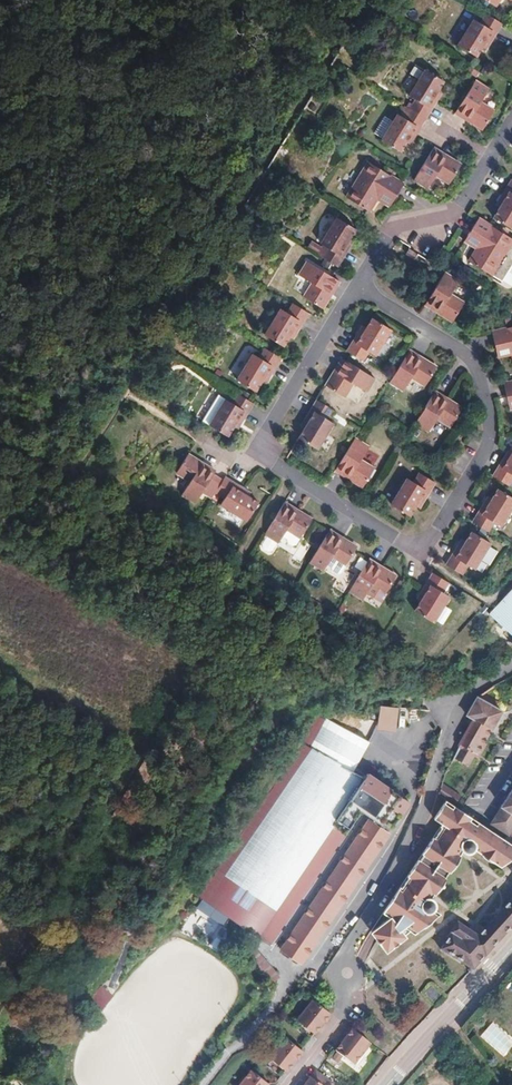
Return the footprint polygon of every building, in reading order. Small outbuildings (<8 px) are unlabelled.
[(485,37),(489,39),(500,20),(484,10),(478,20),(471,17),(456,42),(475,53),(481,43),(485,37)] [(435,98),(435,97),(430,94),(435,87),(441,76),(423,66),(408,92),(414,96),(408,105),(424,115),(435,98)] [(486,86),(472,77),(453,109),(467,118),(480,126),(491,108),(477,99),(486,86)] [(439,90),(435,87),(430,94),(435,97),(439,90)] [(403,139),(408,132),(412,134),(414,132),(424,115),(408,105),(402,115),(396,112),(380,138),(397,149),(403,139)] [(408,141),(412,134),(408,132),(403,139),(408,141)] [(448,179),(459,160),(445,152),(432,144),(412,177),(425,185),(434,171),(448,179)] [(382,185),(394,192),(402,180),(397,177),(367,159),(346,194),(368,207),(376,194),(382,185)] [(510,225),(511,222),(511,177),(510,176),(498,195),(502,197),(498,204),(492,214),(510,225)] [(388,201),(394,192),(382,185),(376,194),(388,201)] [(494,201),(498,204),(502,197),(498,195),(494,201)] [(474,243),(466,256),(488,270),(498,276),(511,255),(511,236),(510,235),(476,213),(468,226),(480,234),(474,243)] [(344,242),(349,235),(354,225),(336,215),(320,240),(326,244),(320,254),(336,264),(348,245),(344,242)] [(462,235),(474,243),(480,234),(468,226),(462,235)] [(406,250),(415,255),(418,251),(409,246),(406,250)] [(322,305),(338,279),(306,260),(299,272),(312,280),(303,294),(322,305)] [(458,278),(445,270),(425,302),(452,319),(464,300),(450,291),(458,278)] [(292,326),(297,329),(308,311),(291,301),(286,310),(279,306),(264,331),(282,342),(288,332),(292,326)] [(359,331),(347,350),(362,359),(368,350),(371,351),(387,326),(373,317),(366,327),(362,334),(359,331)] [(509,352),(511,364),(511,324),(502,327),(488,330),(491,345),(506,342),(509,352)] [(293,335),(297,329),(292,326),(288,332),(293,335)] [(374,354),(390,328),(387,326),(371,351),(374,354)] [(494,355),(509,352),(506,342),(491,345),(494,355)] [(264,371),(269,374),(280,356),(264,346),(258,356),(251,352),(236,376),(254,387),(260,378),(264,371)] [(410,350),(390,382),(404,391),(412,377),(426,386),(437,367),(410,350)] [(342,394),(359,368),(343,358),(326,384),(342,394)] [(357,386),(366,372),(359,368),(342,394),(345,396),(353,383),(357,386)] [(265,380),(269,374),(264,371),(260,378),(265,380)] [(366,372),(357,386),(366,391),(374,377),(366,372)] [(503,381),(506,395),(511,394),(511,379),(503,381)] [(253,401),(237,391),(235,394),(252,402),(253,401)] [(436,391),(416,424),(430,432),(439,418),(452,426),(463,408),(436,391)] [(208,422),(226,432),(232,423),(237,416),(242,418),(252,402),(235,394),(231,400),(224,396),(208,422)] [(333,408),(317,399),(306,417),(310,420),(305,427),(304,429),(315,434),(327,418),(333,408)] [(238,426),(242,418),(237,416),(232,423),(238,426)] [(305,427),(310,420),(306,417),(301,425),(305,427)] [(317,435),(322,438),(333,422),(327,418),(315,434),(317,435)] [(334,423),(333,422),(322,438),(324,439),(334,423)] [(300,436),(318,448),(324,439),(322,438),(317,435),(315,434),(304,429),(300,436)] [(368,445),(355,437),(345,452),(359,460),(368,445)] [(359,460),(345,452),(335,469),(362,486),(373,468),(359,460)] [(508,457),(504,455),(493,473),(509,483),(511,479),(511,452),(508,457)] [(211,475),(214,470),(186,453),(174,471),(188,480),(179,494),(194,502),(200,493),(210,498),(214,491),(220,481),(211,475)] [(434,482),(419,473),(413,482),(406,478),(402,485),(420,495),(424,498),(434,482)] [(245,519),(256,501),(246,495),(239,491),(242,487),(224,476),(220,481),(214,491),(223,497),(220,504),(245,519)] [(391,503),(409,514),(415,504),(420,495),(402,485),(391,503)] [(242,487),(239,491),(246,495),(249,491),(242,487)] [(498,488),(493,497),(488,505),(484,502),(473,520),(488,530),(494,521),(500,525),(511,505),(511,496),(498,488)] [(484,502),(488,505),(493,497),(488,494),(484,502)] [(424,498),(420,495),(415,504),(419,506),(424,498)] [(312,518),(284,500),(265,533),(268,534),(277,540),(278,541),(282,535),(287,537),(288,539),(289,541),(291,542),(293,543),(295,542),(297,540),(298,538),(298,536),(297,534),(300,536),(312,518)] [(344,532),(351,522),(345,518),(338,528),(344,532)] [(327,527),(320,523),(311,537),(318,541),(327,527)] [(323,569),(327,563),(332,555),(346,563),(357,546),(329,529),(310,561),(323,569)] [(490,541),(472,531),(466,540),(461,547),(458,545),(446,563),(462,572),(468,563),(474,567),(490,541)] [(277,540),(268,534),(263,543),(264,547),(268,549),(272,548),(277,540)] [(458,545),(461,547),(466,540),(462,538),(458,545)] [(332,555),(327,563),(332,566),(333,569),(338,571),(341,571),(346,563),(332,555)] [(386,592),(396,574),(369,557),(349,589),(363,598),(372,583),(386,592)] [(428,594),(424,601),(417,611),(436,622),(451,596),(445,592),(451,582),(435,573),(423,591),(428,594)] [(488,610),(511,632),(511,584),(488,610)] [(419,598),(424,601),(428,594),(423,591),(419,598)] [(483,698),(482,700),(476,697),(465,715),(472,719),(457,747),(460,749),(458,752),(452,762),(463,768),(469,758),(474,761),(482,747),(479,746),(499,710),(498,710),(499,706),(488,700),(486,703),(484,702),(486,699),(483,698)] [(378,704),(374,728),(393,731),(396,707),(378,704)] [(325,717),(304,747),(347,775),(354,765),(368,747),(325,717)] [(347,775),(304,747),(302,746),(197,894),(263,941),(358,808),(369,817),(276,950),(293,961),(407,805),(364,780),(361,783),(347,775)] [(367,775),(354,765),(347,775),(361,783),(364,780),(367,775)] [(511,838),(511,836),(511,792),(501,809),(502,810),(492,826),(511,838)] [(372,936),(388,957),(408,941),(406,938),(412,934),(416,938),(431,929),(442,917),(438,914),(438,912),(438,907),(436,903),(432,902),(435,898),(437,899),(448,882),(446,881),(450,875),(452,876),(463,860),(461,859),(463,856),(465,857),(469,859),(475,858),(478,854),(502,871),(511,866),(511,847),(448,804),(436,822),(445,829),(437,842),(435,841),(424,857),(425,858),(421,864),(420,864),(410,880),(412,881),(403,894),(400,892),(385,916),(392,921),(372,936)] [(479,940),(459,927),(443,954),(470,972),(470,974),(471,977),(473,977),(474,977),(476,977),(477,975),(477,974),(477,972),(476,971),(511,929),(511,901),(479,940)] [(208,933),(216,921),(200,911),(192,924),(208,933)] [(346,916),(338,931),(345,934),(353,920),(346,916)] [(243,953),(271,983),(279,975),(252,945),(243,953)] [(101,984),(86,1003),(98,1012),(113,993),(101,984)] [(434,989),(429,995),(436,1002),(441,996),(434,989)] [(330,1014),(312,1001),(296,1021),(314,1035),(322,1025),(330,1014)] [(370,1047),(349,1031),(343,1038),(346,1040),(342,1045),(335,1054),(337,1055),(342,1059),(353,1068),(370,1047)] [(302,1054),(285,1040),(269,1060),(286,1074),(294,1064),(302,1054)] [(342,1059),(337,1055),(333,1059),(338,1063),(342,1059)] [(314,1069),(305,1081),(302,1084),(323,1084),(327,1079),(315,1071),(314,1069)] [(251,1072),(242,1084),(268,1084),(251,1072)]
